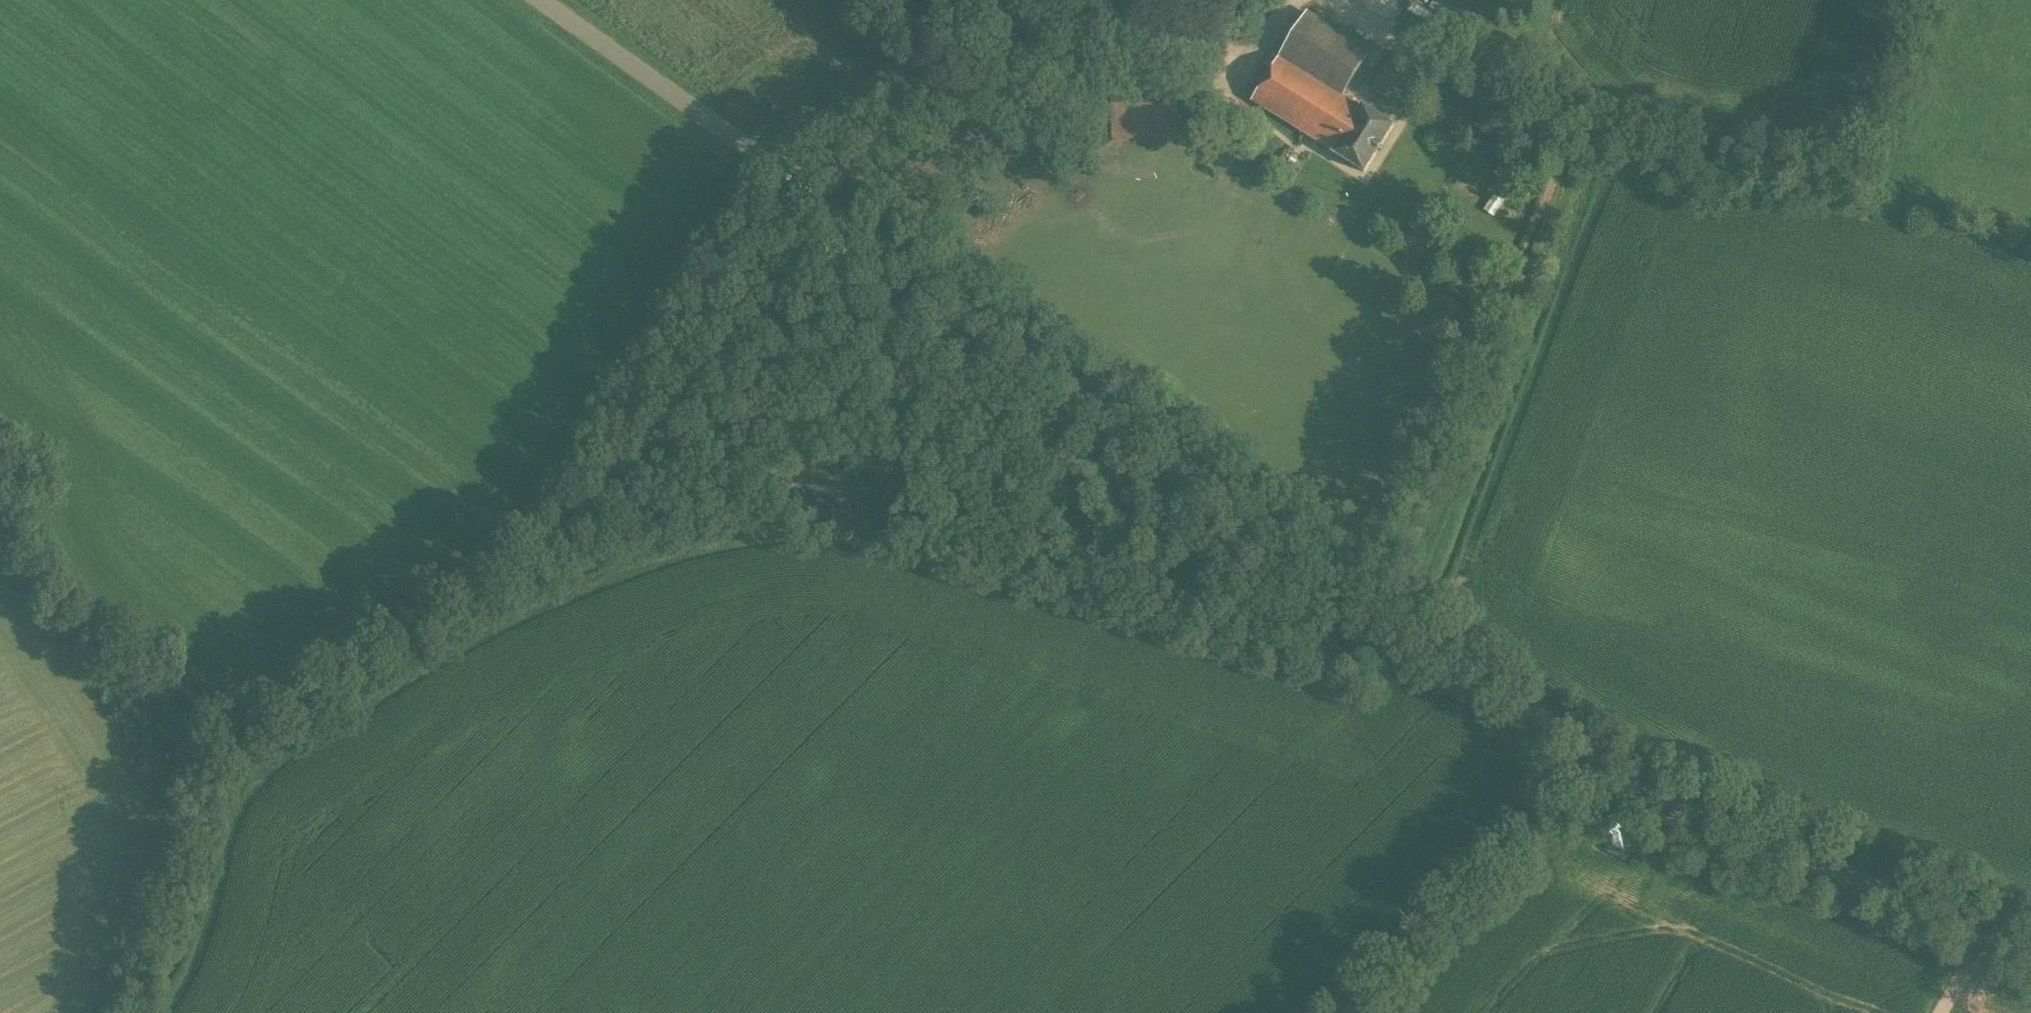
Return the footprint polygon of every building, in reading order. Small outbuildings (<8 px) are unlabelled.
[(1332,152),(1364,172),(1394,125),(1362,105),(1361,107),(1343,95),(1371,49),(1307,10),(1251,101),(1333,151),(1332,152)] [(1114,51),(1112,139),(1178,141),(1179,52),(1114,51)] [(1373,89),(1401,108),(1409,95),(1416,100),(1431,77),(1397,54),(1373,89)]
